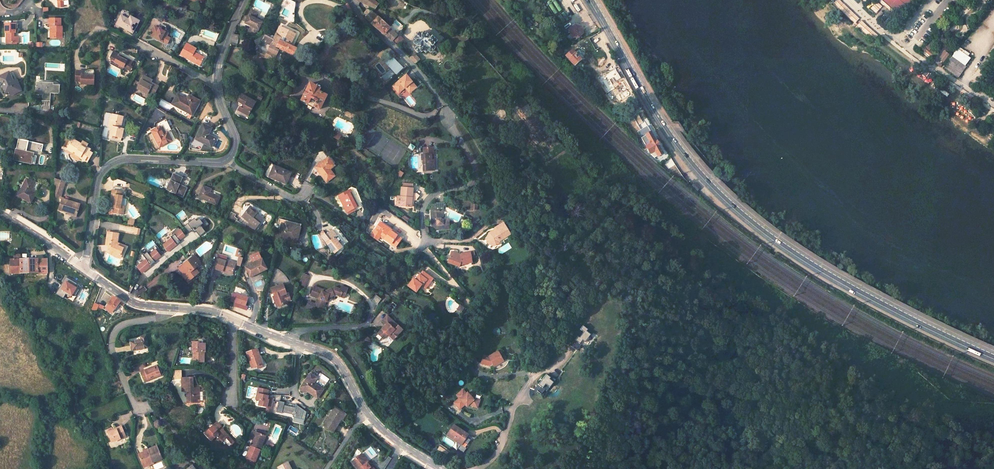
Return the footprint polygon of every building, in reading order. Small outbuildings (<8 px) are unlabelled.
[(67,0),(57,0),(58,9),(63,9),(62,2),(68,2),(67,0)] [(377,4),(373,0),(358,0),(359,1),(374,9),(377,4)] [(546,2),(555,16),(557,15),(562,24),(570,20),(558,0),(549,0),(546,2)] [(896,12),(895,13),(894,15),(895,18),(895,19),(911,1),(913,0),(901,0),(900,1),(898,0),(883,0),(896,12)] [(873,41),(877,36),(840,1),(835,6),(873,41)] [(399,47),(405,40),(399,34),(398,35),(371,12),(368,9),(363,14),(364,16),(370,23),(392,42),(399,47)] [(258,13),(252,10),(245,24),(251,26),(248,33),(253,36),(257,33),(262,23),(255,19),(258,13)] [(129,21),(121,16),(116,24),(132,34),(139,21),(131,17),(129,21)] [(60,20),(49,20),(48,28),(51,28),(51,30),(50,30),(50,38),(60,39),(60,33),(61,33),(62,27),(60,27),(60,20)] [(278,48),(292,55),(296,48),(289,45),(286,44),(291,33),(293,29),(290,28),(288,31),(281,28),(282,24),(281,23),(273,40),(265,36),(261,42),(270,46),(265,56),(272,60),(278,48)] [(4,33),(4,43),(15,43),(15,37),(12,37),(12,33),(14,33),(14,28),(14,24),(3,24),(3,33),(4,33)] [(571,28),(571,33),(573,38),(580,39),(584,34),(583,27),(576,25),(571,28)] [(168,34),(155,27),(149,36),(163,44),(168,34)] [(432,46),(436,41),(431,37),(425,31),(424,33),(423,32),(421,35),(418,32),(413,38),(415,41),(413,43),(416,47),(413,50),(417,53),(419,51),(420,52),(421,52),(422,51),(425,53),(427,51),(428,52),(430,52),(432,54),(435,51),(434,49),(434,47),(432,46)] [(599,32),(593,35),(598,43),(604,40),(599,32)] [(295,34),(291,33),(286,44),(289,45),(295,34)] [(270,46),(261,42),(256,52),(265,56),(270,46)] [(197,50),(186,44),(180,55),(199,66),(204,58),(195,53),(197,50)] [(957,76),(970,58),(956,48),(942,67),(957,76)] [(937,59),(942,63),(949,55),(944,51),(937,59)] [(573,53),(568,58),(574,65),(580,59),(573,53)] [(414,64),(419,61),(413,54),(409,59),(414,64)] [(385,82),(395,74),(397,74),(404,67),(393,56),(384,63),(389,68),(380,76),(385,82)] [(131,67),(133,64),(128,61),(127,63),(117,57),(116,59),(113,57),(109,64),(122,71),(123,69),(130,73),(133,68),(131,67)] [(0,77),(0,82),(5,94),(10,91),(12,95),(22,91),(18,82),(15,84),(13,81),(9,72),(0,77)] [(81,73),(75,72),(75,82),(80,83),(80,85),(93,86),(93,77),(81,76),(81,73)] [(409,93),(415,88),(405,76),(393,86),(398,92),(404,88),(409,93)] [(153,81),(144,77),(137,90),(153,98),(159,87),(152,83),(153,81)] [(627,81),(618,85),(622,92),(631,87),(627,81)] [(60,84),(37,83),(36,94),(44,94),(44,101),(51,101),(51,93),(60,94),(60,84)] [(321,89),(309,84),(300,100),(306,103),(307,105),(311,108),(313,107),(318,109),(326,95),(319,92),(321,89)] [(631,87),(622,92),(624,96),(633,91),(631,87)] [(404,99),(409,94),(403,90),(399,94),(404,99)] [(201,103),(181,92),(174,106),(194,117),(201,103)] [(248,118),(254,104),(239,97),(236,104),(244,108),(243,111),(239,109),(237,113),(248,118)] [(120,128),(122,117),(117,116),(116,118),(111,117),(109,127),(111,127),(109,138),(121,141),(124,129),(120,128)] [(213,130),(204,125),(196,141),(212,149),(216,141),(209,138),(213,130)] [(160,127),(151,131),(160,147),(172,141),(167,132),(164,134),(160,127)] [(663,153),(651,132),(644,136),(649,143),(645,145),(645,144),(643,145),(645,150),(648,148),(651,153),(653,152),(658,159),(659,158),(657,156),(663,153)] [(88,146),(82,142),(80,145),(79,147),(71,142),(66,150),(73,154),(80,158),(80,159),(84,162),(87,158),(89,160),(92,155),(89,153),(90,151),(86,148),(88,146)] [(433,147),(423,148),(423,153),(421,153),(422,160),(424,160),(425,171),(435,170),(434,159),(432,159),(432,154),(434,154),(433,147)] [(32,154),(16,150),(13,160),(30,164),(32,154)] [(331,168),(337,163),(332,158),(331,159),(330,158),(317,167),(320,172),(321,171),(329,182),(336,176),(331,168)] [(291,174),(274,166),(269,176),(277,179),(276,181),(286,185),(291,174)] [(190,181),(174,174),(167,190),(183,197),(190,181)] [(53,195),(60,197),(60,195),(65,180),(54,177),(53,195)] [(35,184),(27,179),(17,195),(30,203),(36,193),(31,191),(35,184)] [(700,187),(694,181),(690,185),(697,191),(700,187)] [(121,196),(123,188),(112,187),(111,191),(114,191),(113,195),(111,194),(110,200),(113,200),(112,207),(115,208),(114,213),(123,215),(124,207),(121,206),(123,196),(121,196)] [(211,190),(204,187),(199,198),(217,205),(220,197),(210,193),(211,190)] [(401,197),(401,206),(410,206),(410,200),(415,200),(420,194),(417,191),(410,191),(411,187),(399,187),(398,197),(401,197)] [(349,195),(347,192),(336,198),(338,202),(349,195)] [(353,211),(357,209),(349,195),(338,202),(346,216),(353,211)] [(76,214),(79,203),(67,199),(61,197),(58,209),(67,212),(76,214)] [(431,211),(431,227),(433,227),(438,227),(437,230),(449,230),(449,221),(442,221),(442,219),(444,217),(444,211),(447,211),(447,203),(442,203),(438,203),(438,211),(431,211)] [(253,232),(262,220),(256,214),(248,208),(241,217),(249,223),(246,226),(253,232)] [(230,212),(228,218),(234,221),(236,215),(230,212)] [(189,227),(187,225),(195,219),(194,218),(183,227),(185,229),(189,227)] [(202,229),(208,224),(204,218),(200,221),(199,219),(196,221),(195,219),(187,225),(189,227),(185,229),(188,233),(192,230),(194,233),(195,232),(199,237),(205,232),(202,229)] [(300,225),(278,219),(276,224),(280,225),(277,239),(295,244),(300,225)] [(495,230),(490,234),(487,234),(485,241),(488,245),(496,247),(499,244),(499,242),(510,234),(501,223),(494,228),(495,230)] [(383,240),(395,248),(402,239),(391,231),(386,227),(382,224),(377,232),(381,235),(385,238),(383,240)] [(179,240),(184,236),(178,228),(172,232),(174,235),(170,237),(171,239),(163,245),(168,251),(178,243),(177,242),(179,240)] [(338,235),(333,229),(326,234),(323,230),(320,233),(335,253),(343,246),(336,237),(338,235)] [(403,236),(392,229),(391,231),(402,239),(403,236)] [(108,232),(105,246),(110,248),(111,252),(120,257),(124,249),(116,246),(117,243),(119,234),(108,232)] [(153,261),(163,254),(158,248),(155,250),(149,255),(146,252),(142,255),(146,260),(137,267),(141,273),(151,266),(150,264),(153,261)] [(460,256),(457,255),(457,254),(451,252),(447,264),(458,268),(459,266),(471,266),(471,261),(470,255),(461,255),(460,256)] [(267,272),(261,254),(252,257),(255,265),(247,268),(250,278),(267,272)] [(199,265),(193,257),(180,268),(185,275),(184,276),(188,281),(199,273),(195,268),(199,265)] [(227,260),(218,257),(214,267),(232,273),(236,263),(227,260)] [(47,273),(47,259),(19,260),(20,274),(47,273)] [(19,260),(10,261),(10,274),(20,274),(19,260)] [(423,270),(416,279),(414,278),(408,285),(417,291),(422,285),(427,288),(434,278),(423,270)] [(309,277),(302,274),(297,284),(304,287),(309,277)] [(65,277),(55,294),(63,298),(66,294),(70,297),(72,294),(75,296),(79,290),(75,287),(77,284),(65,277)] [(318,299),(315,309),(323,311),(326,301),(327,302),(329,297),(335,293),(340,294),(341,290),(344,291),(346,285),(340,284),(339,288),(334,286),(325,292),(325,293),(322,293),(323,289),(313,287),(311,297),(318,299)] [(284,295),(281,285),(269,289),(271,294),(272,294),(273,296),(271,297),(272,301),(273,301),(275,306),(284,304),(283,302),(287,301),(288,300),(287,296),(285,295),(282,297),(281,296),(284,295)] [(249,298),(232,293),(230,302),(234,303),(233,307),(247,311),(248,307),(246,306),(249,298)] [(120,302),(113,296),(108,302),(116,308),(120,302)] [(394,339),(400,332),(403,329),(388,315),(382,320),(386,324),(378,333),(384,339),(389,334),(394,339)] [(577,336),(571,343),(573,344),(571,346),(577,351),(581,345),(580,344),(582,340),(585,342),(591,334),(586,331),(588,329),(583,325),(575,335),(577,336)] [(148,334),(132,337),(134,349),(151,346),(148,334)] [(200,342),(195,342),(195,363),(204,363),(204,357),(209,357),(209,352),(206,352),(206,346),(203,346),(203,345),(200,345),(200,342)] [(257,347),(246,351),(252,367),(263,364),(257,347)] [(498,350),(488,355),(482,354),(480,362),(490,366),(493,364),(494,365),(503,360),(498,350)] [(158,364),(142,371),(146,382),(163,375),(158,364)] [(312,373),(302,387),(309,392),(316,398),(324,388),(316,382),(319,378),(312,373)] [(546,374),(538,385),(540,386),(537,391),(541,394),(545,390),(547,391),(556,379),(552,375),(550,377),(546,374)] [(194,379),(183,378),(184,391),(189,391),(188,403),(200,403),(200,391),(194,390),(194,379)] [(265,412),(271,413),(273,401),(267,399),(267,397),(268,396),(267,396),(268,390),(258,388),(255,400),(259,400),(258,405),(266,407),(265,412)] [(470,398),(464,391),(457,396),(461,400),(455,405),(461,411),(467,406),(478,409),(479,402),(474,401),(471,398),(470,398)] [(281,395),(274,395),(274,399),(273,400),(278,401),(276,412),(282,413),(282,412),(289,414),(290,407),(283,405),(284,402),(279,401),(281,395)] [(295,408),(290,407),(289,414),(294,414),(293,417),(304,419),(306,412),(296,404),(295,408)] [(344,414),(334,407),(324,425),(333,431),(344,414)] [(221,427),(217,422),(206,432),(210,437),(209,438),(213,442),(216,439),(220,444),(228,437),(220,428),(221,427)] [(448,433),(467,445),(472,437),(453,425),(448,433)] [(122,427),(108,433),(112,443),(127,437),(122,427)] [(264,435),(254,431),(251,439),(244,457),(254,461),(264,435)] [(148,450),(139,454),(143,464),(148,462),(149,466),(154,463),(154,462),(162,458),(156,446),(148,449),(148,450)] [(367,463),(369,462),(365,458),(363,459),(359,454),(351,462),(357,468),(375,468),(372,466),(371,467),(367,463)]
